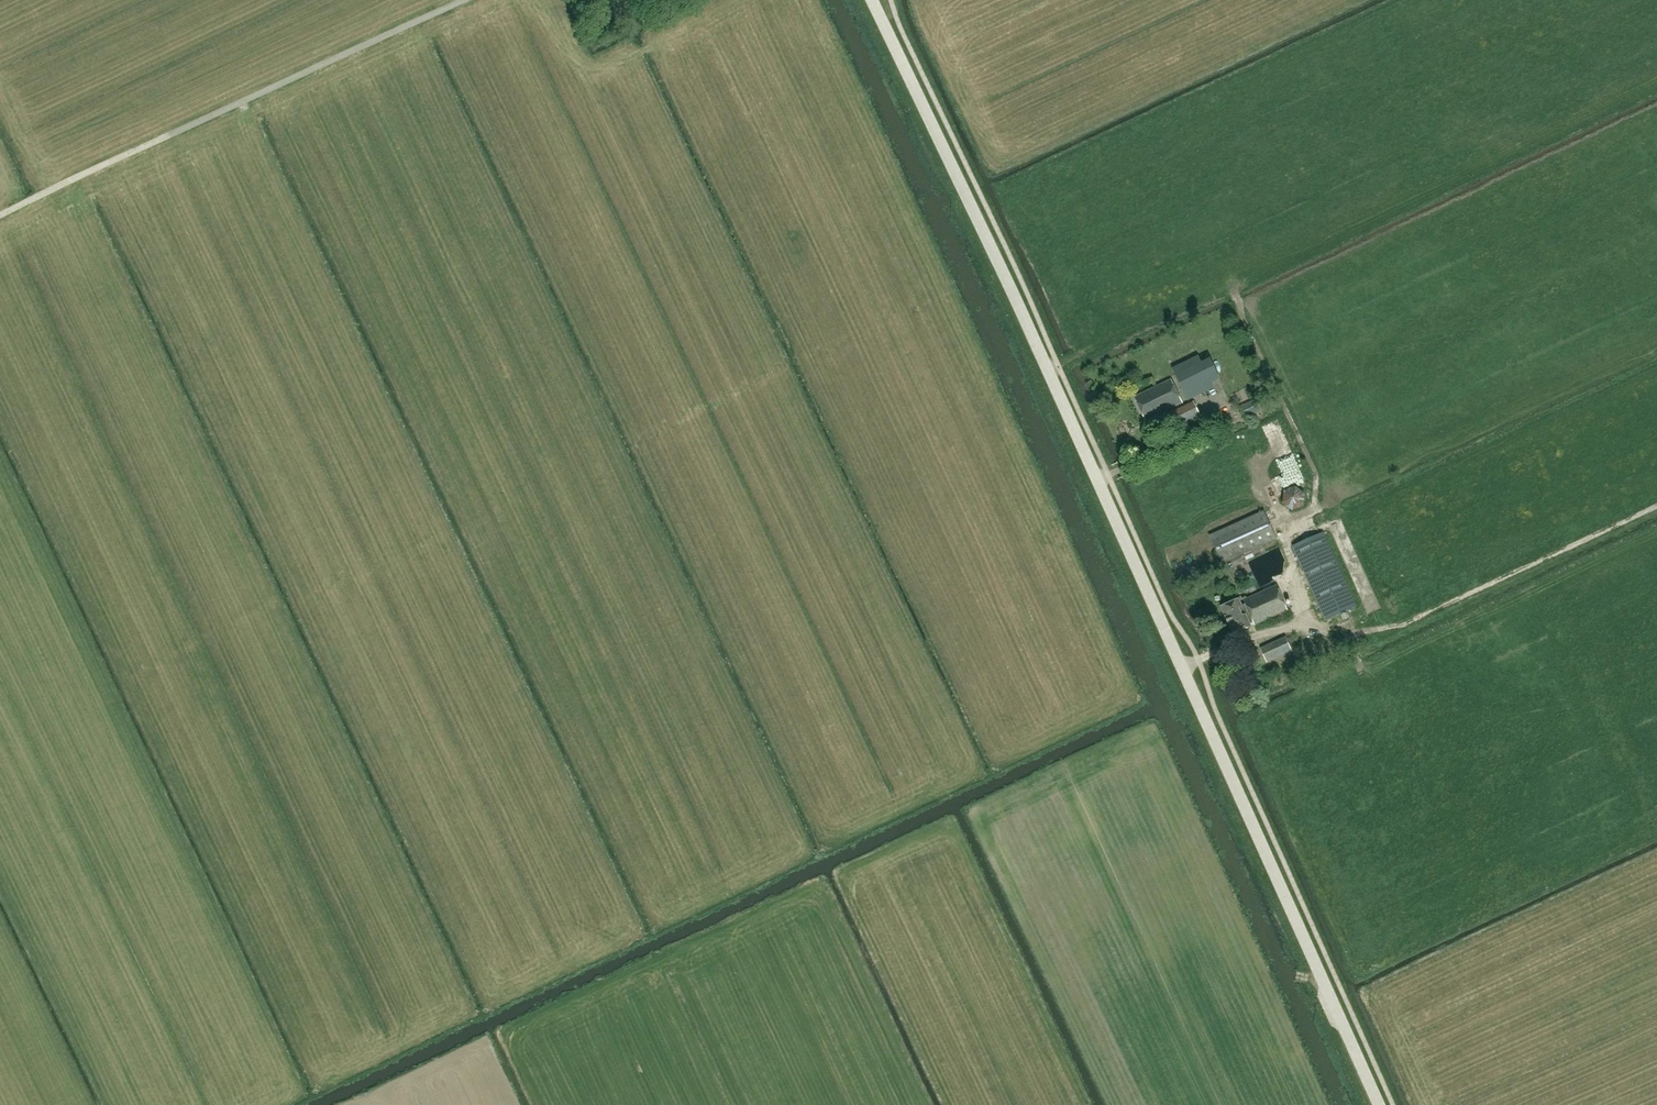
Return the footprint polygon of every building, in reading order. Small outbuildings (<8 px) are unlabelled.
[(1220,379),(1210,359),(1202,364),(1198,356),(1172,369),(1187,400),(1214,388),(1212,383),(1220,379)] [(1182,403),(1171,380),(1134,397),(1145,420),(1182,403)] [(1260,412),(1257,406),(1254,399),(1238,407),(1243,419),(1244,419),(1260,412)] [(1202,418),(1194,402),(1162,417),(1169,433),(1202,418)] [(1232,412),(1226,418),(1234,427),(1240,422),(1232,412)] [(1286,465),(1288,474),(1296,473),(1294,463),(1286,465)] [(1280,497),(1288,515),(1308,506),(1299,488),(1280,497)] [(1223,563),(1277,539),(1264,510),(1210,535),(1223,563)] [(1357,606),(1323,532),(1292,546),(1325,620),(1357,606)] [(1287,610),(1276,586),(1247,599),(1246,597),(1239,600),(1239,599),(1238,599),(1238,600),(1222,607),(1222,606),(1221,607),(1222,608),(1233,633),(1234,634),(1250,627),(1251,626),(1250,625),(1250,626),(1250,625),(1254,623),(1255,624),(1287,610)] [(1292,651),(1285,637),(1260,648),(1267,662),(1292,651)]
